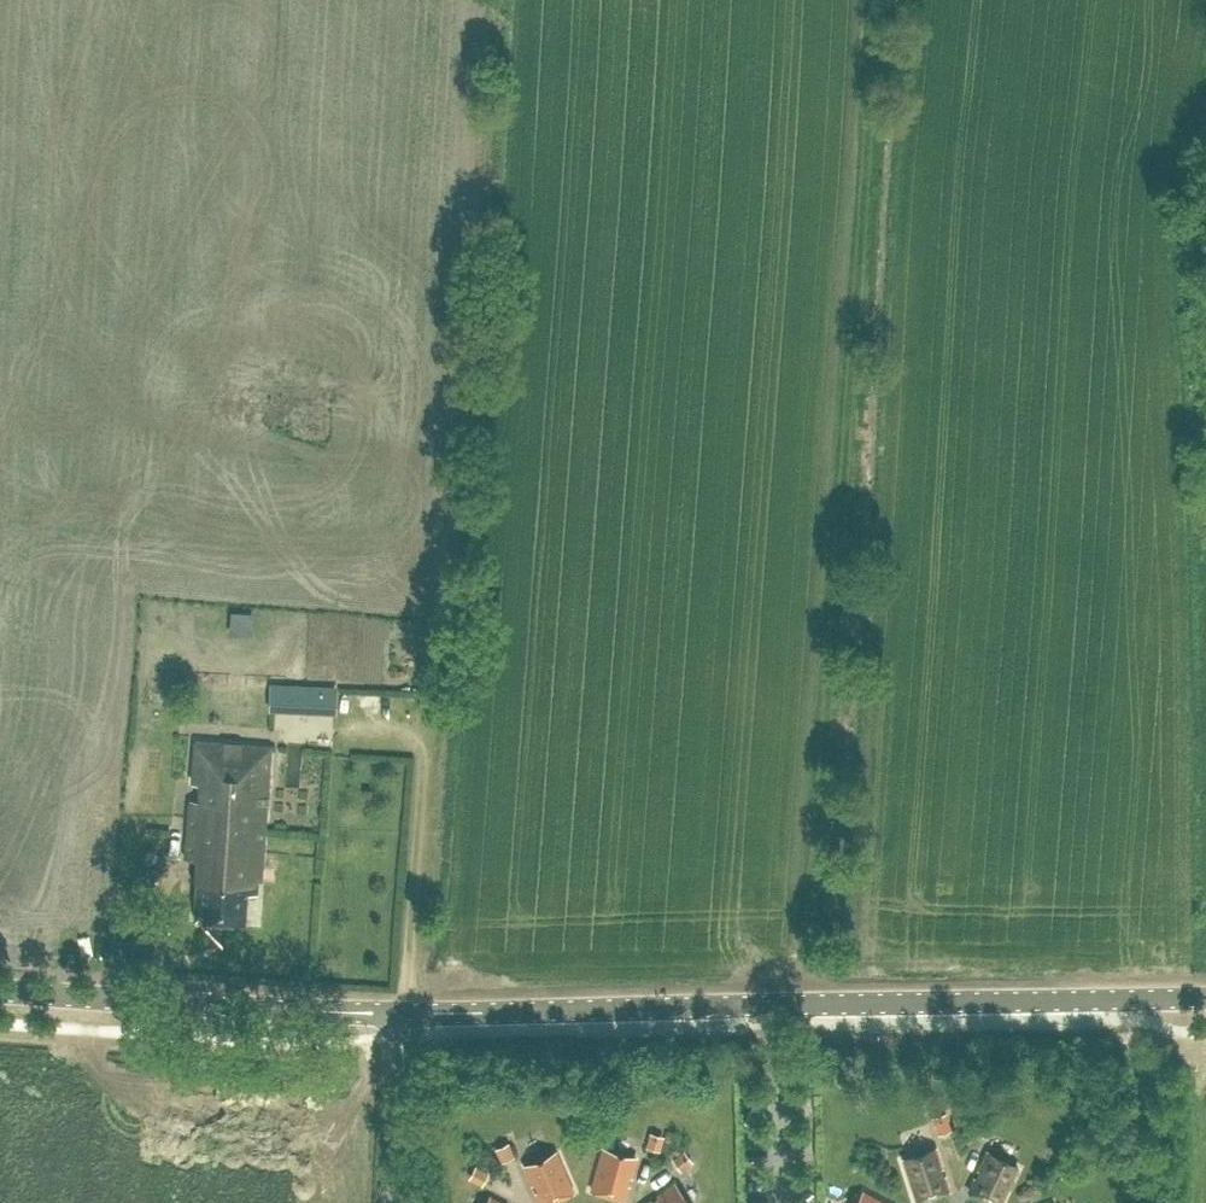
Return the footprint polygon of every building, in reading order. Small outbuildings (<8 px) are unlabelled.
[(270,706),(299,708),(300,683),(271,682),(270,706)] [(259,862),(268,745),(195,739),(192,782),(200,783),(199,799),(188,798),(183,856),(195,857),(191,915),(242,919),(244,891),(255,891),(256,879),(258,879),(259,862)] [(1122,1093),(1121,1113),(1136,1114),(1137,1094),(1122,1093)] [(931,1116),(937,1133),(951,1128),(946,1111),(931,1116)] [(993,1121),(978,1114),(972,1130),(986,1136),(993,1121)] [(659,1149),(663,1135),(649,1131),(645,1145),(659,1149)] [(514,1155),(508,1140),(493,1147),(500,1161),(514,1155)] [(631,1176),(636,1157),(602,1148),(591,1187),(625,1197),(629,1183),(625,1182),(627,1175),(631,1176)] [(940,1175),(938,1167),(942,1166),(936,1148),(902,1159),(915,1198),(948,1187),(944,1173),(940,1175)] [(680,1170),(692,1161),(683,1149),(671,1157),(680,1170)] [(556,1151),(524,1165),(532,1183),(535,1181),(538,1189),(535,1190),(540,1202),(573,1189),(556,1151)] [(999,1202),(1017,1166),(985,1151),(977,1168),(981,1170),(977,1177),(974,1175),(968,1188),(999,1202)] [(481,1184),(488,1171),(475,1164),(467,1177),(481,1184)] [(672,1182),(657,1194),(659,1197),(653,1202),(650,1199),(644,1202),(687,1202),(672,1182)] [(864,1190),(857,1202),(888,1202),(864,1190)]
